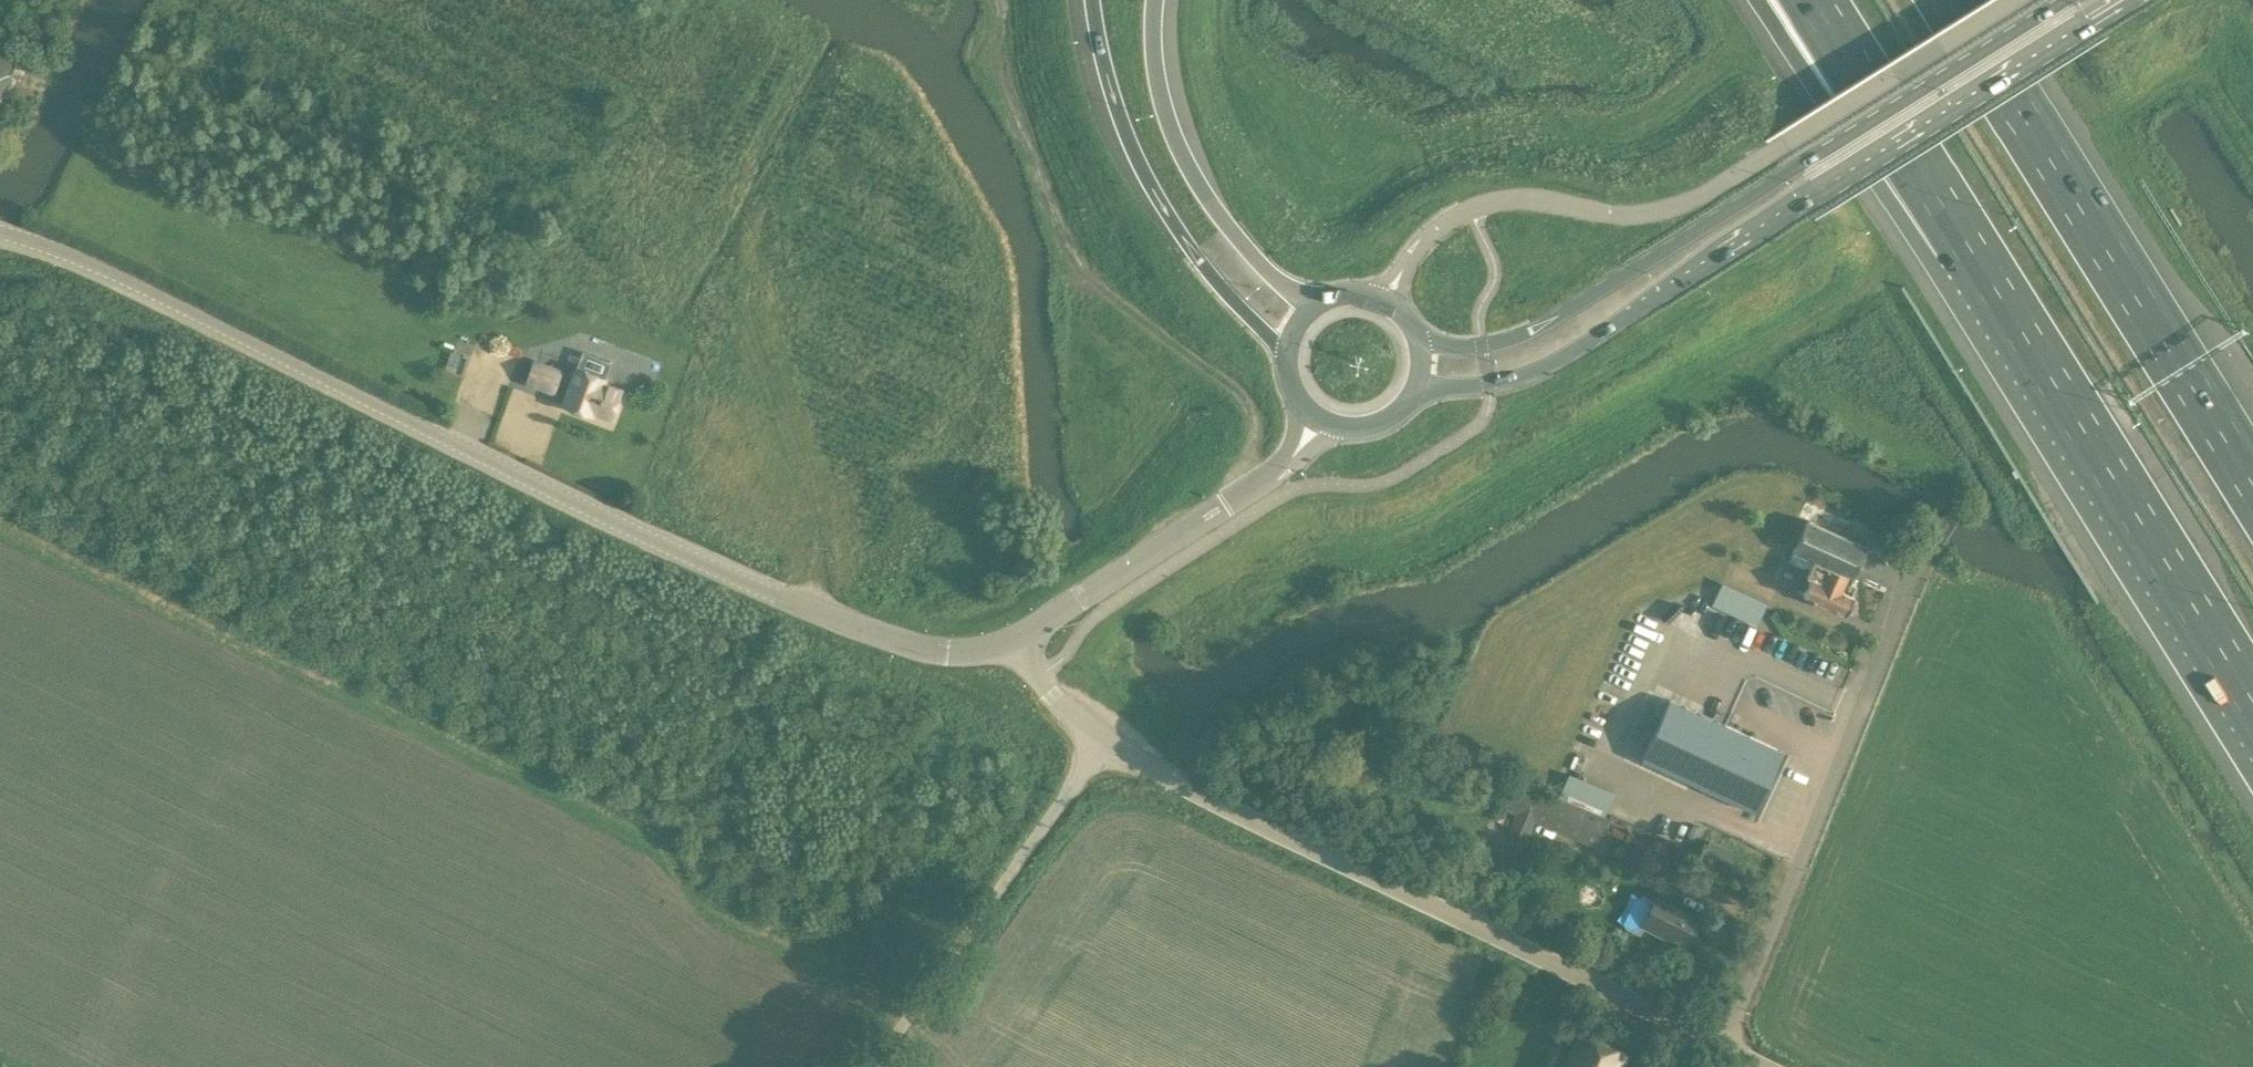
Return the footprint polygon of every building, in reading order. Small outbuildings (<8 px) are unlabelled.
[(9,75),(15,63),(0,56),(0,94),(9,75)] [(534,359),(525,385),(555,396),(564,370),(562,369),(565,360),(539,351),(536,359),(534,359)] [(577,370),(565,405),(592,414),(592,413),(611,421),(623,388),(603,380),(603,379),(602,379),(606,365),(604,359),(596,356),(588,359),(585,373),(577,370)] [(1797,546),(1855,570),(1866,546),(1808,520),(1797,546)] [(1855,570),(1797,546),(1791,562),(1804,568),(1805,566),(1811,569),(1808,575),(1812,577),(1804,595),(1848,614),(1850,611),(1854,612),(1858,603),(1854,601),(1855,597),(1853,596),(1857,587),(1850,583),(1855,570)] [(1719,584),(1710,604),(1733,614),(1742,594),(1719,584)] [(1670,699),(1641,759),(1754,813),(1783,753),(1670,699)] [(1610,821),(1515,781),(1504,807),(1517,812),(1512,824),(1529,832),(1535,819),(1599,847),(1610,821)] [(1711,842),(1705,854),(1726,864),(1731,851),(1711,842)] [(1639,897),(1625,923),(1627,928),(1641,935),(1647,926),(1686,947),(1698,920),(1657,899),(1657,901),(1648,895),(1639,897)] [(1629,1056),(1583,1031),(1564,1066),(1624,1066),(1629,1056)]
